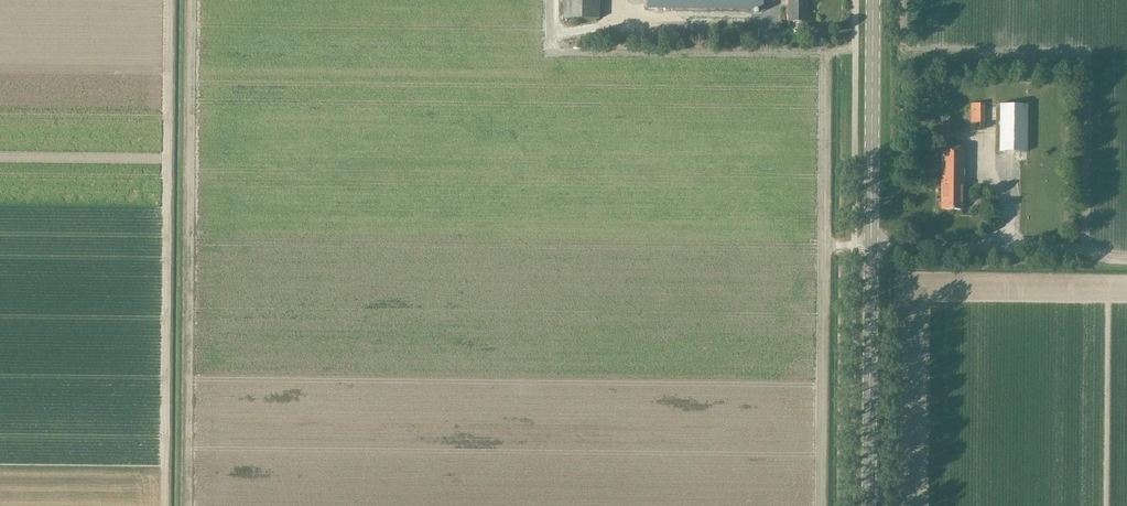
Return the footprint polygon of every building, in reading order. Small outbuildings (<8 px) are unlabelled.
[(563,19),(599,19),(599,0),(563,0),(563,19)] [(647,7),(763,8),(763,0),(647,0),(647,7)] [(807,0),(789,0),(788,21),(807,21),(807,0)] [(984,127),(984,104),(971,104),(970,126),(984,127)] [(1027,152),(1027,136),(1027,105),(999,104),(999,136),(999,152),(1027,152)] [(963,209),(963,148),(941,147),(941,209),(963,209)] [(988,204),(988,194),(979,194),(979,204),(988,204)]
